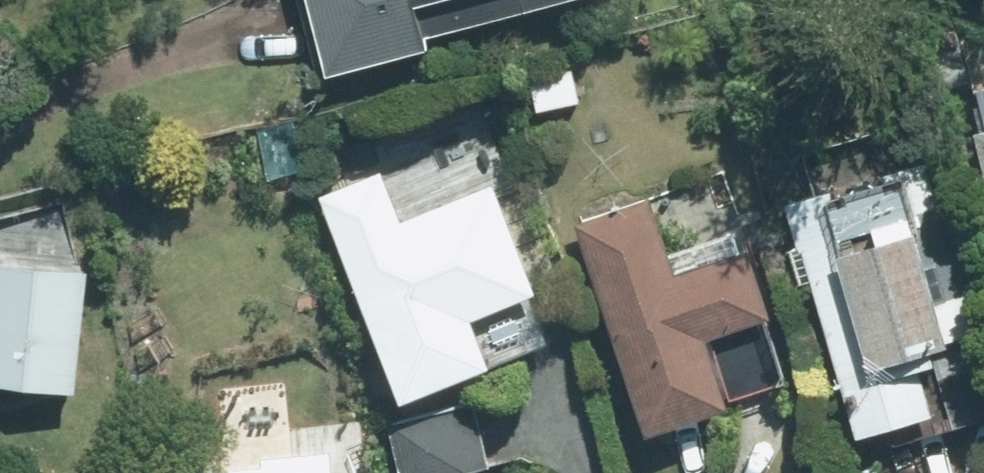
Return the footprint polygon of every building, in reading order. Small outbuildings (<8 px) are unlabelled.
[(341,73),(440,46),(436,31),(553,0),(321,0),(341,73)] [(864,429),(937,406),(917,345),(983,324),(983,321),(930,153),(790,198),(864,429)] [(383,161),(322,188),(402,368),(487,331),(477,309),(545,278),(498,174),(407,214),(383,161)] [(649,192),(581,216),(655,420),(736,391),(715,335),(776,312),(750,242),(677,268),(649,192)] [(0,256),(0,376),(80,384),(91,265),(0,256)] [(402,472),(498,472),(479,400),(389,424),(402,472)] [(195,469),(195,472),(385,472),(383,454),(195,469)]
